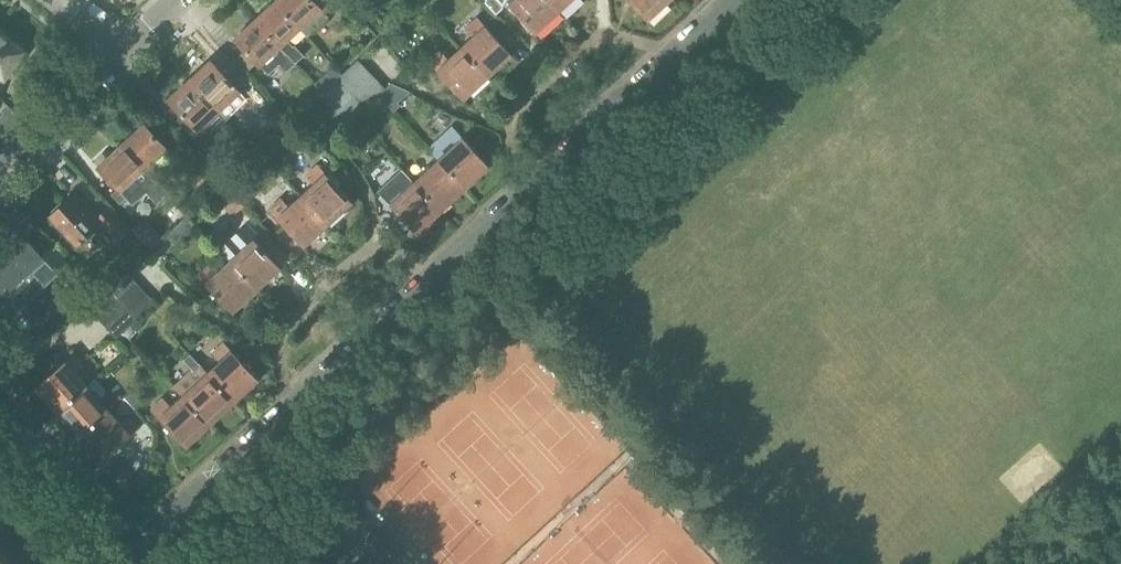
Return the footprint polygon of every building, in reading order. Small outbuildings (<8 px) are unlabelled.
[(277,2),(300,28),(308,36),(329,17),(326,14),(341,0),(278,0),(278,1),(277,2)] [(497,15),(504,8),(503,6),(503,5),(502,3),(505,0),(483,0),(497,15)] [(559,13),(547,0),(505,0),(536,34),(559,13)] [(559,13),(573,0),(547,0),(559,13)] [(648,21),(671,0),(629,0),(648,21)] [(266,13),(257,20),(296,63),(305,55),(295,45),(294,46),(288,39),(300,28),(277,2),(276,3),(271,3),(265,8),(266,13)] [(476,64),(489,79),(514,56),(479,18),(467,30),(475,38),(463,50),(476,64)] [(287,71),(296,63),(257,20),(249,28),(244,27),(238,33),(238,38),(236,39),(268,74),(280,63),(287,71)] [(0,32),(0,93),(5,78),(26,51),(0,32)] [(465,101),(489,79),(476,64),(463,50),(451,61),(443,52),(430,64),(465,101)] [(360,60),(339,78),(347,88),(368,69),(360,60)] [(191,81),(219,111),(228,120),(229,121),(250,101),(240,90),(239,91),(212,62),(191,81)] [(377,78),(368,69),(347,88),(357,98),(377,78)] [(332,84),(324,75),(315,83),(322,91),(323,92),(332,84)] [(329,105),(347,88),(339,78),(332,84),(323,92),(320,95),(329,105)] [(377,78),(357,98),(366,108),(387,88),(377,78)] [(228,120),(219,111),(191,81),(170,101),(205,138),(218,126),(219,128),(228,120)] [(329,105),(338,115),(357,98),(347,88),(329,105)] [(338,115),(348,125),(366,108),(357,98),(338,115)] [(276,105),(268,112),(284,129),(292,122),(276,105)] [(0,115),(0,136),(18,119),(7,106),(0,115)] [(144,124),(121,146),(143,170),(151,178),(160,169),(160,165),(155,160),(166,149),(144,124)] [(440,160),(467,189),(491,167),(454,126),(429,148),(440,160)] [(260,150),(267,158),(280,145),(273,138),(260,150)] [(151,178),(143,170),(121,146),(99,166),(128,198),(151,178)] [(415,182),(442,212),(467,189),(440,160),(415,182)] [(315,185),(304,196),(331,225),(355,203),(320,165),(307,177),(315,185)] [(442,212),(415,182),(402,169),(378,191),(417,234),(442,212)] [(222,185),(212,194),(233,216),(245,205),(224,183),(222,185)] [(98,218),(76,193),(51,215),(78,245),(92,232),(104,244),(113,236),(116,240),(127,230),(108,209),(98,218)] [(331,225),(304,196),(291,208),(283,199),(271,211),(306,248),(331,225)] [(167,236),(177,246),(197,226),(186,217),(167,236)] [(133,229),(152,250),(163,239),(145,219),(133,229)] [(244,251),(232,262),(259,292),(284,269),(248,231),(236,243),(244,251)] [(57,274),(27,241),(15,253),(18,255),(12,261),(9,258),(0,267),(0,293),(2,295),(8,289),(23,305),(57,274)] [(259,292),(232,262),(219,274),(211,265),(200,276),(235,314),(259,292)] [(99,296),(81,275),(82,274),(73,266),(60,278),(69,286),(70,286),(88,306),(99,296)] [(108,291),(116,300),(135,282),(127,273),(108,291)] [(125,310),(144,292),(135,282),(116,300),(125,310)] [(116,300),(108,291),(90,307),(98,316),(116,300)] [(125,310),(135,321),(154,303),(144,292),(125,310)] [(116,300),(98,316),(108,326),(125,310),(116,300)] [(125,310),(108,326),(117,336),(135,321),(125,310)] [(198,364),(208,375),(235,404),(261,380),(225,343),(214,354),(222,362),(209,374),(199,363),(198,364)] [(57,412),(87,386),(78,374),(86,367),(74,353),(36,388),(57,412)] [(212,426),(235,404),(208,375),(198,364),(174,386),(184,397),(185,396),(212,426)] [(87,386),(57,412),(79,437),(109,410),(87,386)] [(132,390),(124,397),(134,408),(138,398),(132,390)] [(120,394),(114,399),(117,403),(123,398),(120,394)] [(173,408),(165,399),(153,411),(188,448),(212,426),(185,396),(184,397),(173,408)] [(109,410),(79,437),(101,462),(139,429),(128,417),(120,422),(109,410)] [(368,500),(359,509),(366,517),(375,508),(368,500)] [(0,552),(0,563),(15,563),(0,552)]
